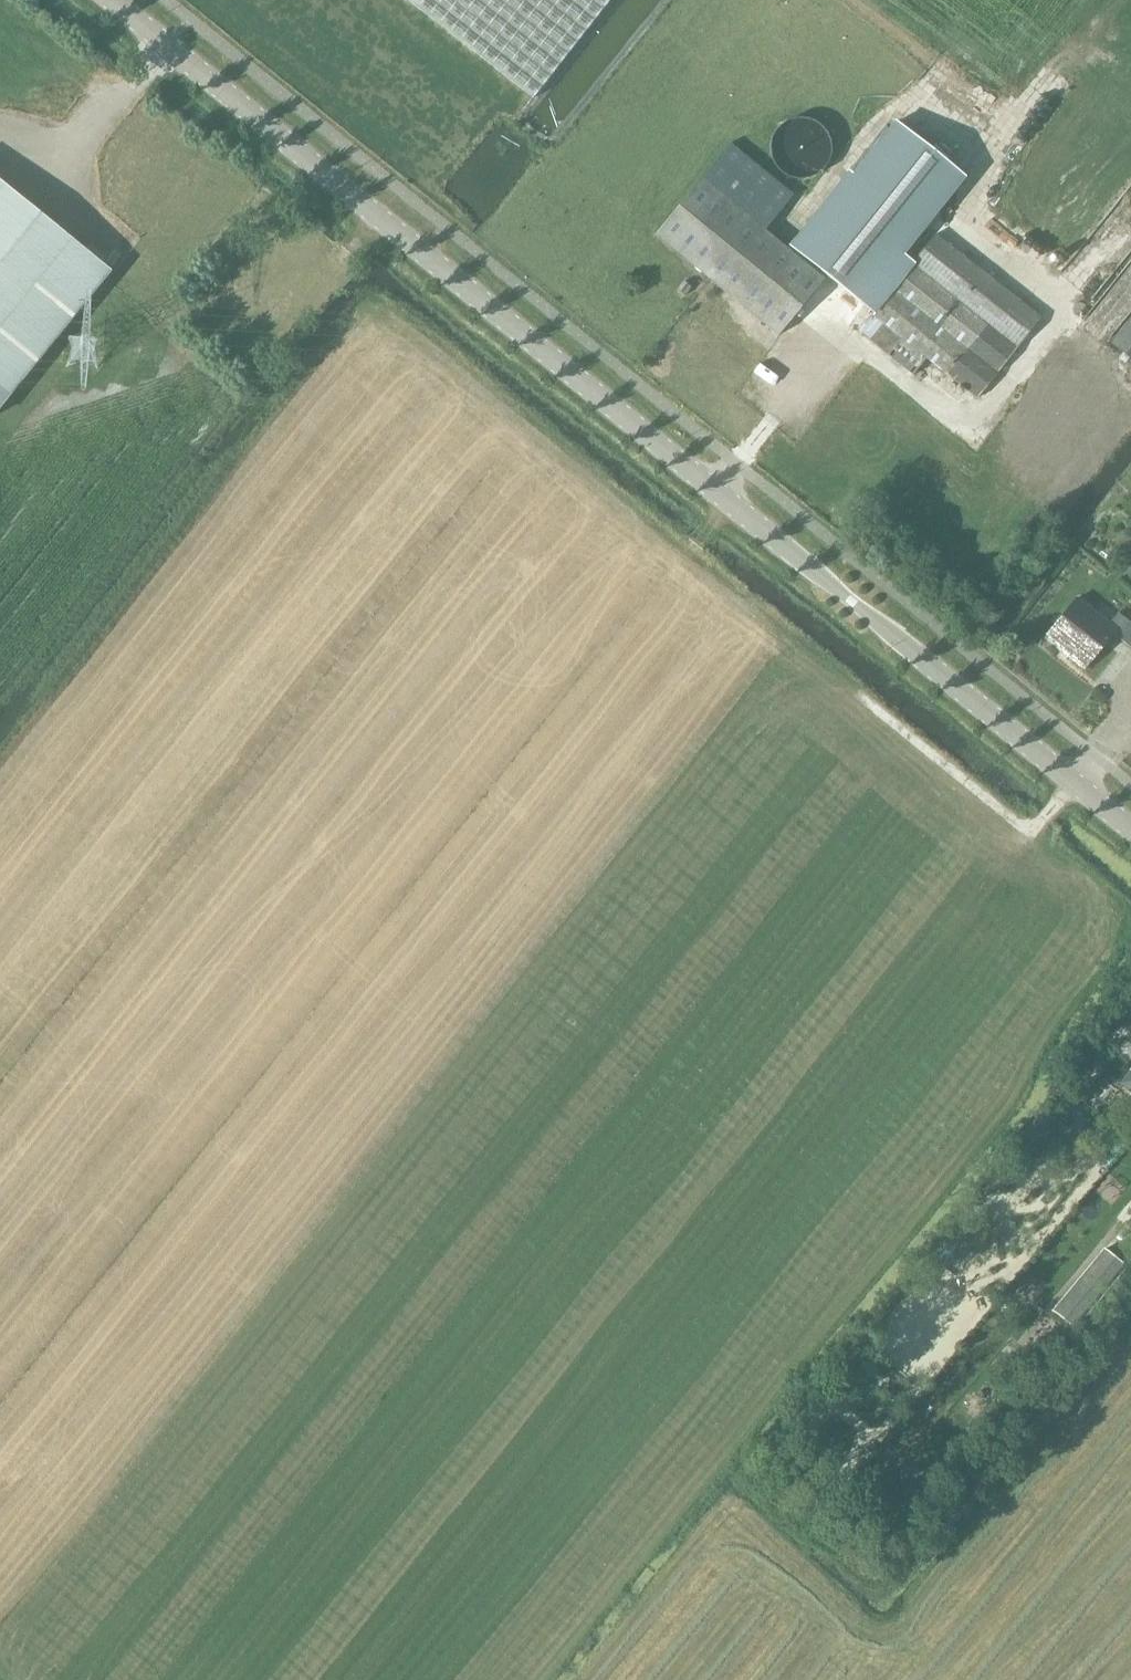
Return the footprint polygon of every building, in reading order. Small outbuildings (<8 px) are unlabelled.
[(534,102),(614,0),(405,0),(534,102)] [(820,143),(820,142),(819,136),(818,131),(815,126),(811,122),(806,119),(803,117),(797,115),(791,115),(782,117),(777,120),(774,123),(770,128),(768,132),(767,137),(766,142),(767,147),(769,153),(773,160),(778,164),(782,166),(791,169),(795,168),(802,167),(807,164),(811,162),(814,158),(817,154),(819,149),(820,143)] [(903,129),(801,253),(858,301),(856,303),(872,317),(859,332),(909,375),(925,357),(976,398),(1028,335),(1041,318),(934,233),(898,279),(890,273),(965,180),(903,129)] [(729,143),(650,238),(772,339),(820,281),(761,232),(791,196),(729,143)] [(109,269),(0,180),(0,403),(109,269)] [(1114,339),(1130,353),(1130,317),(1114,339)] [(1109,624),(1077,598),(1046,636),(1070,656),(1068,658),(1083,670),(1113,633),(1130,648),(1130,624),(1117,613),(1109,624)] [(1130,1090),(1130,1072),(1123,1083),(1130,1090)] [(1125,1267),(1122,1264),(1104,1249),(1053,1310),(1072,1325),(1074,1328),(1125,1267)] [(881,1441),(874,1436),(867,1444),(873,1450),(881,1441)] [(860,1454),(866,1459),(873,1451),(867,1446),(860,1454)]
